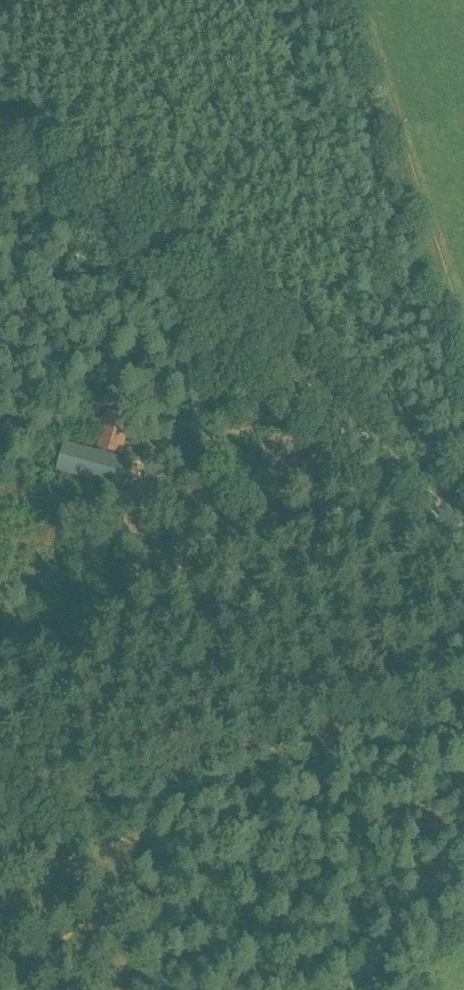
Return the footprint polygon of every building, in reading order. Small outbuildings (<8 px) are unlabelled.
[(121,454),(130,419),(108,413),(99,448),(121,454)] [(126,488),(133,461),(98,452),(64,443),(56,469),(91,479),(126,488)]
